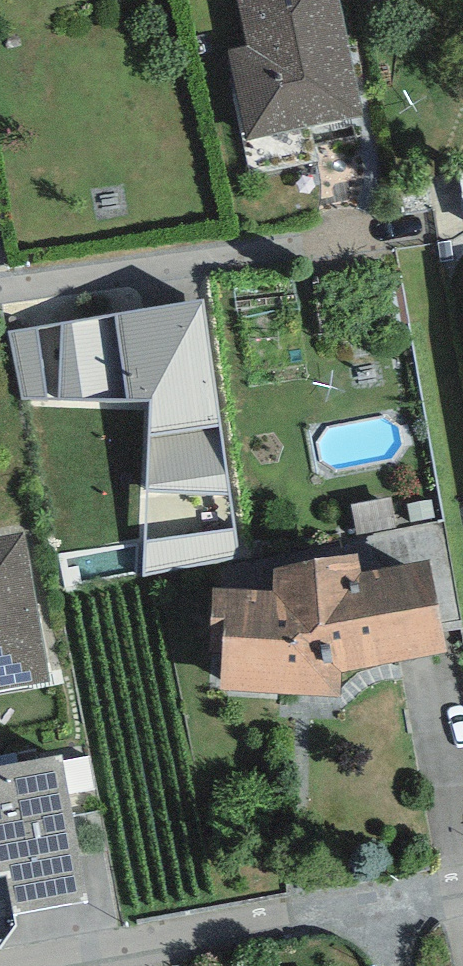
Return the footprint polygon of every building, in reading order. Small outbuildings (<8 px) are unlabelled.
[(247,46),(228,50),(247,140),(364,116),(340,0),(238,0),(247,46)] [(204,299),(7,331),(21,400),(150,399),(142,573),(238,548),(204,299)] [(0,535),(0,690),(50,682),(24,531),(0,535)] [(446,652),(430,560),(361,570),(358,553),(275,568),(273,591),(213,589),(209,651),(222,651),(219,689),(340,697),(341,673),(446,652)] [(0,766),(0,878),(6,877),(13,911),(89,897),(62,754),(0,766)]
